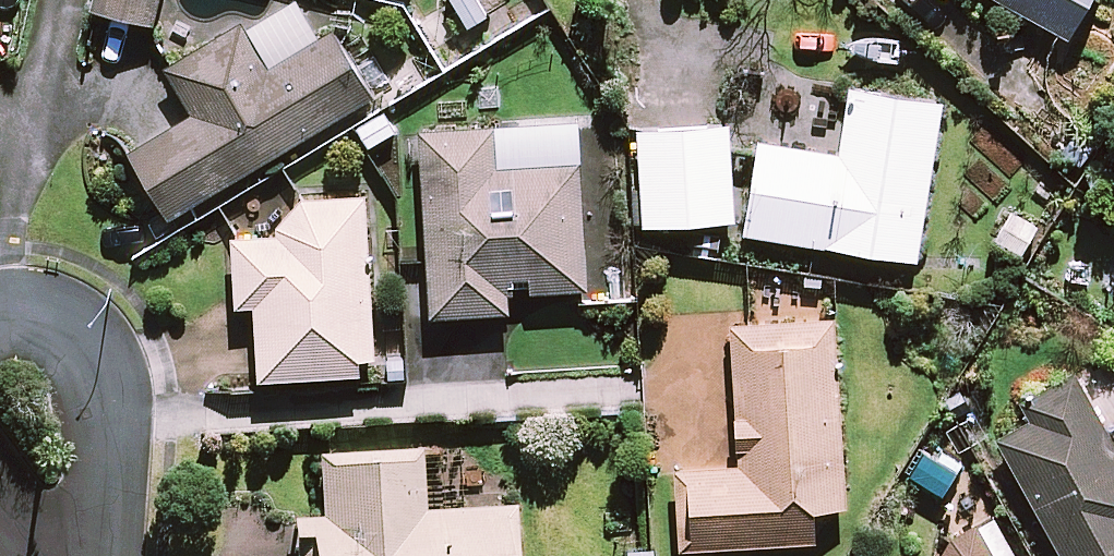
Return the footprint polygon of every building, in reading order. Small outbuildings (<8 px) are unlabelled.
[(93,11),(154,23),(159,0),(95,0),(93,11)] [(480,0),(447,0),(465,29),(489,15),(480,0)] [(1069,38),(1090,0),(999,0),(1069,38)] [(269,70),(240,23),(166,67),(194,114),(130,152),(169,217),(372,95),(334,31),(269,70)] [(939,104),(849,90),(840,155),(758,143),(745,234),(916,259),(939,104)] [(584,289),(576,123),(421,131),(430,316),(506,312),(505,293),(584,289)] [(732,221),(729,126),(639,129),(642,224),(732,221)] [(259,379),(361,374),(360,355),(373,354),(364,196),(293,200),(295,234),(232,238),(236,306),(255,305),(259,379)] [(843,506),(833,320),(731,326),(739,466),(675,470),(680,548),(813,541),(811,508),(843,506)] [(1073,372),(1023,400),(1034,418),(997,439),(1061,555),(1113,555),(1113,447),(1073,372)] [(419,459),(319,464),(322,521),(294,522),(296,555),(510,555),(508,511),(422,515),(419,459)] [(994,518),(952,540),(942,555),(1012,555),(1014,555),(994,518)]
